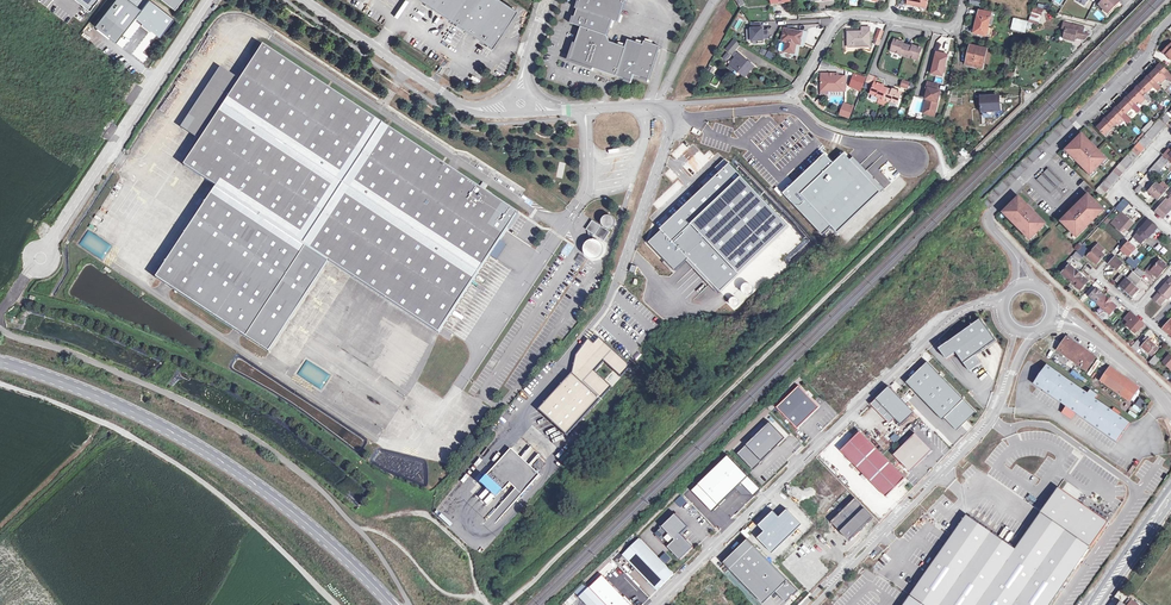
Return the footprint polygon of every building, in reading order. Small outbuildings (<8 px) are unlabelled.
[(128,0),(114,0),(94,26),(115,42),(140,9),(128,0)] [(174,9),(181,0),(162,0),(174,9)] [(490,49),(515,9),(502,0),(422,0),(490,49)] [(608,35),(613,21),(619,23),(626,0),(581,0),(580,3),(576,9),(578,9),(575,18),(571,24),(582,26),(608,35)] [(906,4),(924,8),(926,0),(907,0),(906,4)] [(1099,5),(1107,14),(1120,0),(1104,0),(1099,5)] [(1041,10),(1032,8),(1027,23),(1035,26),(1041,10)] [(986,36),(990,18),(977,16),(973,33),(986,36)] [(739,29),(744,20),(739,18),(735,27),(739,29)] [(759,23),(750,23),(751,42),(757,41),(757,44),(764,44),(763,39),(763,31),(761,32),(761,29),(759,29),(759,23)] [(1085,40),(1089,35),(1083,34),(1084,27),(1064,23),(1063,29),(1066,30),(1064,39),(1074,42),(1075,37),(1085,40)] [(608,35),(582,26),(576,44),(570,61),(594,69),(617,76),(626,48),(611,42),(608,35)] [(787,42),(785,51),(795,52),(796,43),(800,43),(801,30),(783,29),(782,41),(787,42)] [(869,48),(868,29),(859,29),(859,34),(847,34),(848,49),(869,48)] [(879,44),(883,34),(878,32),(874,42),(879,44)] [(629,40),(626,48),(617,76),(626,80),(631,84),(634,75),(643,78),(649,83),(661,47),(645,41),(644,45),(629,40)] [(891,52),(909,58),(918,60),(922,49),(912,46),(912,48),(903,45),(903,43),(894,41),(891,52)] [(576,44),(574,43),(567,62),(593,71),(594,69),(570,61),(576,44)] [(480,44),(477,52),(483,54),(486,46),(480,44)] [(1163,52),(1166,55),(1170,60),(1170,44),(1163,52)] [(439,334),(518,214),(264,46),(241,81),(201,141),(185,166),(217,187),(157,279),(162,282),(171,288),(233,329),(242,335),(247,338),(307,248),(307,247),(329,263),(351,276),(439,334)] [(982,68),(987,50),(971,46),(967,65),(982,68)] [(765,56),(772,60),(775,54),(768,50),(765,56)] [(943,77),(947,57),(936,55),(931,74),(943,77)] [(754,68),(738,56),(734,61),(730,66),(736,71),(746,78),(754,68)] [(957,75),(959,65),(953,64),(951,73),(957,75)] [(1160,65),(1150,76),(1156,82),(1157,83),(1159,81),(1162,83),(1166,79),(1163,75),(1167,71),(1160,65)] [(241,81),(221,68),(182,128),(201,141),(241,81)] [(865,79),(855,75),(851,87),(861,91),(865,79)] [(875,78),(869,76),(867,82),(873,84),(875,78)] [(1150,76),(1139,86),(1146,92),(1147,94),(1153,87),(1152,86),(1156,82),(1150,76)] [(844,92),(844,77),(822,78),(822,93),(844,92)] [(908,89),(910,82),(902,79),(899,86),(908,89)] [(939,84),(928,82),(925,93),(927,93),(929,93),(927,100),(925,109),(936,112),(941,91),(937,91),(939,84)] [(902,92),(893,89),(893,91),(884,88),(884,86),(875,83),(871,94),(880,97),(880,98),(885,100),(889,102),(890,101),(898,104),(902,92)] [(1139,86),(1128,97),(1135,103),(1136,105),(1138,102),(1140,104),(1145,100),(1142,96),(1146,92),(1139,86)] [(999,93),(982,95),(983,107),(990,106),(990,109),(1003,108),(1002,100),(1000,101),(999,93)] [(1128,97),(1118,107),(1124,113),(1126,115),(1132,108),(1131,107),(1135,103),(1128,97)] [(814,104),(821,108),(824,103),(817,99),(814,104)] [(855,108),(846,104),(842,115),(851,118),(855,108)] [(1118,107),(1107,118),(1113,124),(1115,126),(1117,123),(1119,125),(1124,121),(1120,117),(1124,113),(1118,107)] [(1166,124),(1170,120),(1163,114),(1159,118),(1166,124)] [(1061,121),(1067,128),(1072,124),(1066,117),(1061,121)] [(1107,118),(1097,128),(1105,136),(1111,129),(1110,128),(1113,124),(1107,118)] [(1158,119),(1155,123),(1162,129),(1165,126),(1158,119)] [(1155,123),(1151,127),(1158,133),(1162,129),(1155,123)] [(1151,127),(1148,131),(1155,137),(1158,133),(1151,127)] [(1044,139),(1051,144),(1059,135),(1052,129),(1044,139)] [(1148,131),(1144,135),(1151,142),(1155,137),(1148,131)] [(1074,143),(1066,150),(1091,174),(1106,159),(1095,148),(1094,149),(1089,144),(1090,143),(1082,135),(1074,143)] [(1144,135),(1140,139),(1148,146),(1151,142),(1144,135)] [(1140,139),(1137,143),(1145,149),(1148,146),(1140,139)] [(1145,149),(1137,143),(1134,147),(1141,153),(1145,149)] [(1141,153),(1134,147),(1131,151),(1138,157),(1141,153)] [(1033,161),(1042,153),(1036,148),(1028,155),(1033,161)] [(1131,151),(1125,157),(1127,159),(1132,163),(1138,157),(1131,151)] [(1161,156),(1158,160),(1165,166),(1168,162),(1161,156)] [(793,222),(733,157),(663,221),(665,223),(649,238),(675,266),(687,254),(720,289),(793,222)] [(1125,160),(1123,159),(1119,164),(1126,171),(1132,163),(1127,159),(1125,160)] [(1158,160),(1155,163),(1161,170),(1165,166),(1158,160)] [(1155,163),(1151,168),(1158,173),(1161,170),(1155,163)] [(1017,178),(1025,170),(1019,164),(1011,173),(1017,178)] [(1126,171),(1119,164),(1115,168),(1122,175),(1126,171)] [(1112,172),(1119,178),(1122,175),(1115,168),(1112,172)] [(1158,173),(1151,168),(1148,171),(1154,177),(1158,173)] [(1052,191),(1061,181),(1046,169),(1037,179),(1052,191)] [(1116,182),(1119,178),(1112,172),(1108,176),(1116,182)] [(1108,176),(1105,180),(1112,186),(1116,182),(1108,176)] [(1105,180),(1102,183),(1109,190),(1112,186),(1105,180)] [(1003,182),(995,188),(1000,194),(1008,187),(1003,182)] [(1109,190),(1102,183),(1098,187),(1105,194),(1109,190)] [(1148,192),(1157,200),(1165,192),(1159,187),(1155,183),(1151,188),(1148,191),(1148,192)] [(1162,183),(1159,187),(1165,192),(1165,191),(1168,188),(1162,183)] [(1137,195),(1143,189),(1139,186),(1134,191),(1137,195)] [(1088,195),(1061,222),(1076,237),(1103,210),(1088,195)] [(1019,197),(1004,213),(1030,239),(1045,224),(1019,197)] [(1167,201),(1166,200),(1155,212),(1162,219),(1170,209),(1170,205),(1167,201)] [(1120,214),(1127,207),(1122,202),(1116,209),(1120,214)] [(595,235),(604,241),(610,232),(606,229),(607,228),(608,228),(609,228),(610,228),(611,228),(612,228),(612,227),(613,227),(613,226),(614,226),(614,225),(615,225),(615,224),(615,223),(615,222),(615,221),(615,220),(615,219),(614,219),(614,218),(613,218),(613,217),(612,217),(612,216),(611,216),(610,216),(609,216),(608,216),(607,216),(606,216),(605,217),(604,217),(604,218),(603,219),(603,220),(602,221),(602,222),(602,223),(603,224),(603,225),(604,226),(603,227),(601,226),(595,235)] [(1126,230),(1133,224),(1125,217),(1119,224),(1126,230)] [(1141,244),(1148,236),(1149,237),(1156,229),(1147,221),(1133,237),(1141,244)] [(103,259),(111,245),(87,232),(79,245),(103,259)] [(992,241),(987,244),(992,252),(997,249),(992,241)] [(567,243),(561,252),(567,256),(573,247),(567,243)] [(1128,256),(1134,249),(1128,243),(1121,250),(1128,256)] [(960,253),(966,248),(963,244),(956,249),(960,253)] [(595,250),(588,246),(585,250),(592,254),(595,250)] [(1081,246),(1076,252),(1082,258),(1087,251),(1081,246)] [(1096,265),(1104,256),(1101,253),(1103,250),(1098,246),(1087,257),(1096,265)] [(329,263),(307,248),(247,338),(269,353),(329,263)] [(980,252),(977,254),(982,261),(985,258),(980,252)] [(1082,258),(1076,252),(1071,257),(1078,262),(1082,258)] [(591,269),(596,260),(590,257),(585,265),(591,269)] [(968,257),(965,259),(970,266),(973,264),(968,257)] [(1116,271),(1122,264),(1115,257),(1109,264),(1116,271)] [(1134,269),(1137,266),(1131,260),(1128,264),(1134,269)] [(1150,272),(1158,262),(1155,260),(1145,272),(1150,277),(1153,274),(1150,272)] [(1150,272),(1153,274),(1157,278),(1167,267),(1160,261),(1158,262),(1150,272)] [(1062,274),(1071,282),(1079,274),(1075,270),(1074,271),(1069,266),(1062,274)] [(1140,278),(1144,274),(1137,268),(1134,272),(1140,278)] [(1136,284),(1140,279),(1132,272),(1128,277),(1136,284)] [(1079,274),(1071,282),(1080,291),(1087,283),(1082,278),(1083,277),(1079,274)] [(1118,282),(1124,277),(1121,274),(1115,279),(1118,282)] [(1131,297),(1137,289),(1126,279),(1119,286),(1131,297)] [(1158,291),(1166,298),(1167,299),(1170,295),(1170,280),(1169,279),(1158,291)] [(919,297),(926,292),(924,289),(917,294),(919,297)] [(1089,297),(1097,304),(1104,296),(1096,289),(1089,297)] [(1166,298),(1158,291),(1153,298),(1160,304),(1166,298)] [(1104,296),(1097,304),(1110,315),(1117,308),(1104,296)] [(898,310),(907,301),(902,297),(894,305),(898,310)] [(917,303),(921,309),(926,305),(921,300),(917,303)] [(885,312),(876,319),(878,323),(888,315),(885,312)] [(1128,323),(1125,326),(1135,335),(1144,325),(1129,313),(1123,319),(1128,323)] [(981,319),(939,349),(947,359),(956,352),(970,371),(981,363),(975,355),(996,341),(981,319)] [(1160,327),(1170,336),(1170,334),(1170,319),(1164,326),(1162,324),(1160,327)] [(444,328),(440,334),(449,340),(453,334),(444,328)] [(870,341),(877,350),(883,346),(875,336),(870,341)] [(1057,350),(1087,371),(1096,357),(1066,336),(1057,350)] [(594,344),(588,339),(576,356),(572,374),(538,410),(567,436),(609,390),(604,385),(607,382),(595,372),(604,362),(621,377),(631,367),(599,338),(594,344)] [(1145,343),(1141,347),(1148,353),(1155,346),(1146,338),(1143,341),(1145,343)] [(1136,350),(1141,344),(1137,340),(1132,346),(1136,350)] [(846,356),(851,351),(843,343),(838,347),(846,356)] [(863,349),(858,354),(865,362),(871,357),(863,349)] [(1153,366),(1159,359),(1154,355),(1148,362),(1153,366)] [(1169,355),(1162,362),(1170,370),(1170,357),(1169,355)] [(1066,364),(1074,370),(1077,365),(1069,359),(1066,364)] [(835,360),(830,364),(839,375),(848,367),(844,361),(839,365),(835,360)] [(306,361),(298,374),(321,389),(330,375),(306,361)] [(927,362),(906,382),(917,394),(943,420),(947,416),(954,423),(957,421),(960,425),(975,411),(939,373),(927,362)] [(1047,364),(1033,384),(1065,406),(1066,406),(1076,413),(1117,442),(1130,422),(1096,398),(1098,395),(1091,390),(1088,393),(1047,364)] [(1110,367),(1100,381),(1130,402),(1140,388),(1110,367)] [(819,380),(824,383),(828,376),(823,373),(819,380)] [(612,387),(607,382),(604,385),(609,390),(612,387)] [(799,386),(777,407),(798,429),(820,407),(799,386)] [(889,386),(876,399),(902,425),(915,412),(889,386)] [(1139,397),(1135,405),(1141,409),(1146,401),(1139,397)] [(1076,413),(1066,406),(1062,412),(1072,419),(1076,413)] [(753,470),(786,438),(770,422),(737,454),(753,470)] [(915,434),(894,455),(911,472),(932,450),(915,434)] [(499,462),(486,476),(503,491),(510,483),(522,494),(540,475),(511,449),(504,456),(507,459),(502,465),(499,462)] [(504,456),(499,462),(502,465),(507,459),(504,456)] [(1132,472),(1142,459),(1138,456),(1129,470),(1132,472)] [(897,469),(885,481),(894,489),(906,478),(897,469)] [(903,604),(1050,604),(1091,547),(1107,523),(1058,489),(1041,513),(1016,549),(967,514),(903,604)] [(865,505),(871,511),(874,508),(867,502),(865,505)] [(875,509),(872,512),(878,518),(881,516),(875,509)] [(676,513),(655,534),(681,560),(694,547),(686,540),(685,541),(683,540),(685,538),(681,534),(689,527),(676,513)] [(640,538),(623,555),(652,585),(658,579),(664,584),(675,574),(640,538)] [(724,563),(730,569),(754,546),(748,539),(724,563)] [(754,546),(730,569),(763,604),(776,592),(787,603),(791,598),(790,598),(793,595),(794,596),(798,591),(754,546)] [(862,565),(856,573),(862,578),(866,573),(873,579),(875,577),(862,565)] [(658,579),(652,585),(657,591),(664,584),(658,579)] [(873,579),(868,587),(871,589),(876,582),(873,579)] [(579,597),(587,604),(607,604),(590,587),(579,597)] [(1133,600),(1134,599),(1119,589),(1114,597),(1121,601),(1126,604),(1140,604),(1133,600)] [(607,604),(632,604),(620,592),(607,604)] [(1075,592),(1066,604),(1071,604),(1078,594),(1075,592)]
